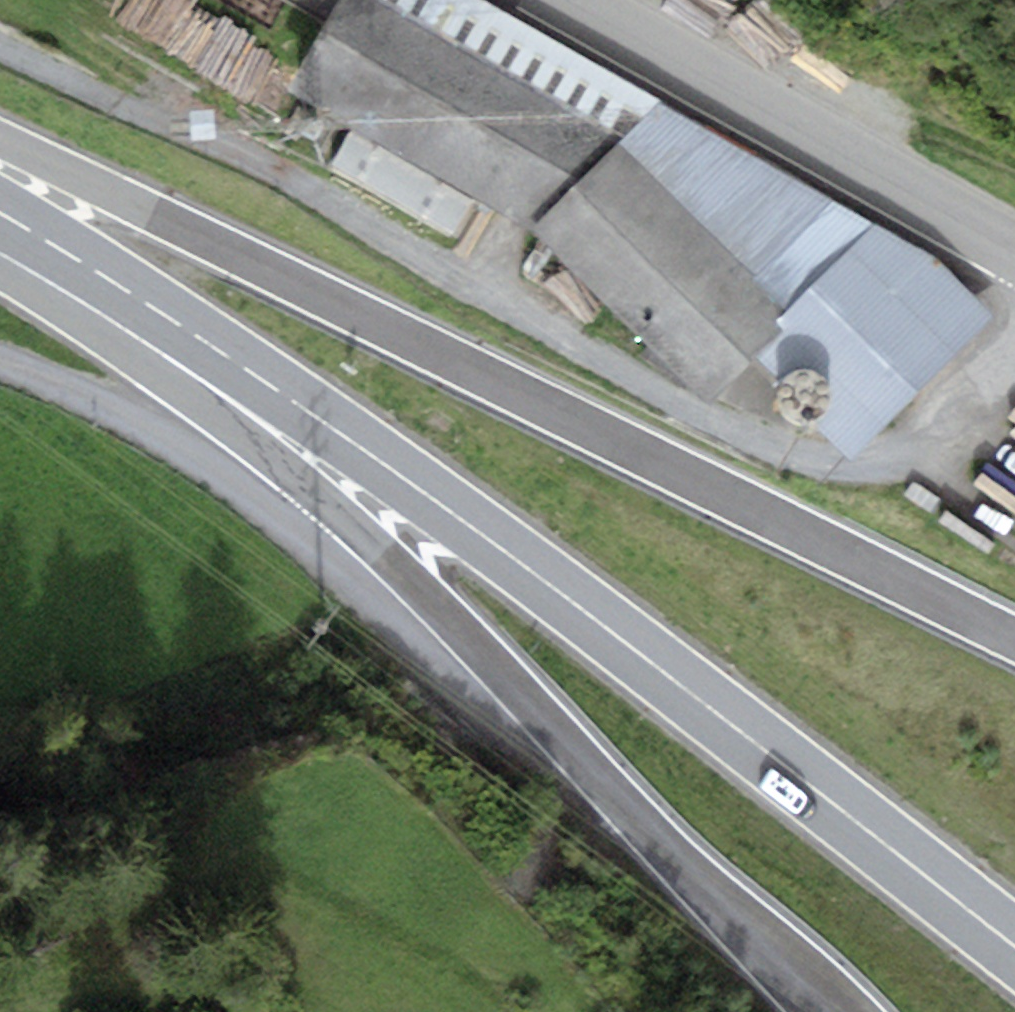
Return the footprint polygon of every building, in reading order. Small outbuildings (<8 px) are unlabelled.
[(457,0),(345,0),(290,98),(532,228),(649,111),(457,0)] [(174,25),(155,70),(218,96),(237,51),(174,25)] [(649,111),(532,228),(707,403),(747,359),(864,230),(649,111)] [(864,230),(747,359),(850,469),(990,329),(933,269),(864,230)]
